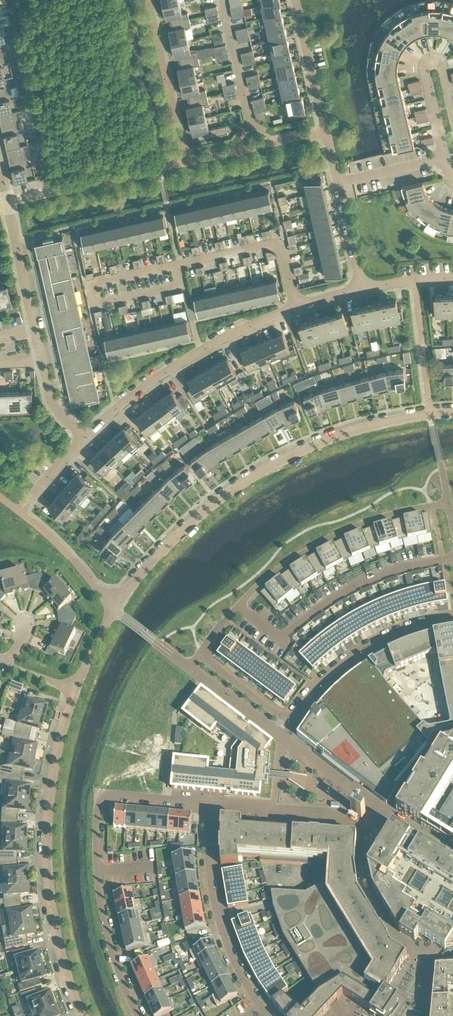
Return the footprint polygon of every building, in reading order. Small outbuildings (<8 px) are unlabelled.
[(171,16),(172,22),(189,18),(188,11),(182,12),(179,0),(163,4),(166,17),(171,16)] [(262,4),(265,16),(281,12),(279,1),(278,0),(264,4),(264,3),(262,4)] [(230,5),(231,11),(244,8),(242,2),(230,5)] [(205,7),(206,14),(218,11),(216,4),(205,7)] [(252,15),(250,7),(244,8),(245,15),(245,17),(252,15)] [(244,8),(231,11),(233,18),(245,15),(244,8)] [(423,10),(420,11),(425,32),(428,32),(430,31),(432,31),(435,31),(437,32),(439,32),(443,10),(440,9),(437,9),(434,9),(432,9),(428,9),(426,10),(423,10)] [(443,10),(439,32),(441,32),(443,33),(444,33),(446,34),(449,35),(452,37),(452,36),(452,13),(449,11),(446,10),(443,10)] [(218,11),(206,14),(208,21),(220,18),(218,11)] [(401,19),(399,20),(412,38),(413,38),(416,36),(418,35),(420,34),(422,33),(425,32),(420,11),(418,11),(415,12),(412,13),(409,14),(407,15),(403,17),(401,19)] [(265,16),(268,28),(284,24),(281,12),(265,16)] [(168,29),(172,42),(188,39),(185,26),(191,25),(189,18),(172,22),(173,28),(169,29),(168,29)] [(385,34),(384,36),(403,48),(404,47),(405,45),(406,44),(407,43),(408,41),(410,40),(411,39),(412,38),(399,20),(398,21),(395,23),(394,24),(391,27),(389,29),(387,32),(385,34)] [(268,28),(270,39),(286,35),(284,24),(268,28)] [(235,28),(237,35),(249,32),(247,26),(235,28)] [(249,32),(237,35),(238,41),(250,38),(249,32)] [(270,39),(273,51),(289,47),(286,35),(270,39)] [(376,55),(376,58),(398,61),(398,59),(399,58),(399,56),(400,54),(401,52),(401,51),(403,48),(384,36),(382,39),(381,41),(380,43),(379,45),(379,47),(378,49),(377,51),(377,54),(376,55)] [(181,61),(198,57),(215,53),(214,46),(191,51),(188,39),(172,42),(175,56),(179,55),(181,61)] [(214,46),(215,53),(227,50),(225,43),(214,46)] [(7,75),(12,74),(9,61),(4,62),(0,44),(0,76),(7,75)] [(273,51),(276,63),(292,59),(289,47),(273,51)] [(241,52),(242,58),(254,55),(253,49),(241,52)] [(227,50),(215,53),(217,60),(229,57),(227,50)] [(254,55),(242,58),(244,64),(256,62),(254,55)] [(177,68),(181,81),(197,77),(194,65),(200,64),(198,57),(181,61),(182,67),(178,68),(178,67),(177,68)] [(376,76),(377,80),(398,75),(398,74),(398,72),(397,70),(397,68),(397,66),(397,65),(398,63),(398,61),(376,58),(376,60),(375,62),(375,64),(375,66),(375,68),(375,70),(375,72),(376,75),(376,76)] [(276,63),(278,74),(295,71),(292,59),(276,63)] [(278,74),(281,86),(297,82),(295,71),(278,74)] [(246,75),(248,82),(260,79),(258,72),(246,75)] [(16,85),(13,73),(12,74),(7,75),(10,86),(16,85)] [(15,109),(19,108),(16,95),(12,96),(7,75),(0,76),(0,112),(15,109)] [(377,80),(380,94),(401,89),(398,75),(377,80)] [(188,93),(190,99),(207,95),(205,88),(199,90),(197,77),(181,81),(184,95),(184,94),(188,93)] [(260,79),(248,82),(249,88),(261,85),(260,79)] [(408,82),(409,88),(421,85),(420,79),(408,82)] [(222,84),(224,91),(236,88),(234,81),(222,84)] [(284,98),(286,98),(286,97),(300,94),(297,82),(281,86),(284,98)] [(421,85),(409,88),(410,94),(422,91),(421,85)] [(236,88),(224,91),(226,98),(238,95),(236,88)] [(380,94),(383,108),(405,103),(401,89),(380,94)] [(286,97),(286,98),(289,110),(286,111),(287,118),(305,114),(303,107),(305,107),(302,93),(300,94),(286,97)] [(186,106),(189,120),(206,116),(203,104),(209,102),(207,95),(190,99),(191,105),(187,106),(186,106)] [(252,99),(253,105),(265,102),(264,96),(252,99)] [(255,111),(267,108),(265,102),(253,105),(255,111)] [(383,108),(386,122),(408,118),(405,103),(383,108)] [(414,110),(416,116),(427,113),(426,107),(414,110)] [(22,143),(27,142),(24,129),(19,130),(15,109),(0,112),(0,125),(5,147),(22,143)] [(427,113),(416,116),(417,122),(429,119),(427,113)] [(206,116),(189,120),(193,133),(197,132),(199,138),(197,138),(197,139),(228,131),(226,124),(208,128),(206,116)] [(386,122),(390,137),(411,132),(408,118),(386,122)] [(411,132),(390,137),(393,151),(415,146),(411,132)] [(90,135),(87,138),(96,146),(99,143),(90,135)] [(421,138),(422,144),(434,141),(433,135),(421,138)] [(22,143),(5,147),(13,181),(35,176),(32,163),(27,164),(22,143)] [(362,157),(350,160),(353,171),(365,168),(362,157)] [(304,181),(307,193),(324,189),(321,177),(304,181)] [(409,204),(410,207),(429,194),(427,192),(426,191),(426,189),(425,188),(424,187),(424,185),(423,183),(423,181),(401,186),(402,188),(403,192),(404,194),(405,197),(406,200),(407,202),(409,204)] [(269,189),(257,192),(261,209),(273,206),(269,189)] [(307,193),(309,205),(327,201),(324,189),(307,193)] [(257,192),(245,194),(250,212),(261,209),(257,192)] [(245,194),(234,197),(238,214),(250,212),(245,194)] [(425,221),(427,223),(439,204),(438,203),(436,201),(434,201),(433,199),(431,197),(430,196),(429,194),(410,207),(411,208),(413,211),(415,213),(418,215),(420,217),(422,219),(425,221)] [(234,197),(222,200),(226,217),(238,214),(234,197)] [(222,200),(210,202),(214,220),(226,217),(222,200)] [(309,205),(312,217),(329,213),(327,201),(309,205)] [(210,202),(198,205),(202,222),(214,220),(210,202)] [(446,230),(448,231),(452,209),(449,208),(448,208),(445,207),(443,206),(441,205),(439,204),(427,223),(430,224),(432,226),(435,227),(437,228),(440,229),(443,229),(446,230)] [(198,205),(187,208),(191,225),(202,222),(198,205)] [(191,225),(187,208),(175,210),(178,228),(191,225)] [(164,213),(152,215),(156,233),(167,230),(164,213)] [(312,217),(315,229),(332,225),(329,213),(312,217)] [(152,215),(140,218),(144,235),(156,233),(152,215)] [(140,218),(128,221),(132,238),(144,235),(140,218)] [(128,221),(116,223),(120,241),(132,238),(128,221)] [(116,223),(104,226),(109,243),(120,241),(116,223)] [(315,229),(317,241),(335,237),(332,225),(315,229)] [(104,226),(92,229),(97,246),(109,243),(104,226)] [(97,246),(92,229),(81,231),(85,249),(97,246)] [(35,242),(63,365),(91,359),(63,236),(54,238),(53,235),(44,237),(44,240),(35,242)] [(317,241),(320,252),(337,248),(335,237),(317,241)] [(320,252),(323,264),(340,260),(337,248),(320,252)] [(266,250),(268,259),(277,256),(277,255),(275,253),(274,252),(273,252),(272,251),(271,250),(269,250),(268,250),(266,250)] [(340,260),(323,264),(325,276),(342,272),(340,260)] [(303,268),(294,270),(295,274),(299,273),(300,281),(311,279),(309,271),(303,272),(303,268)] [(276,278),(265,280),(269,298),(280,295),(276,278)] [(265,280),(253,283),(257,300),(269,298),(265,280)] [(253,283),(241,286),(245,303),(257,300),(253,283)] [(0,286),(0,300),(2,306),(13,302),(7,284),(0,286)] [(241,286),(229,288),(233,306),(245,303),(241,286)] [(229,288),(217,291),(221,308),(233,306),(229,288)] [(217,291),(205,294),(210,311),(221,308),(217,291)] [(175,301),(173,292),(165,294),(167,302),(175,301)] [(210,311),(205,294),(194,296),(198,314),(210,311)] [(447,313),(446,294),(435,294),(435,305),(432,305),(432,314),(447,313)] [(396,299),(385,301),(388,320),(403,317),(401,309),(398,309),(396,299)] [(385,301),(374,304),(378,322),(388,320),(385,301)] [(374,304),(363,306),(367,324),(378,322),(374,304)] [(367,324),(363,306),(352,308),(356,327),(367,324)] [(103,314),(106,328),(112,326),(109,310),(102,312),(102,308),(94,310),(95,316),(103,314)] [(342,310),(331,314),(337,332),(348,329),(342,310)] [(331,314),(321,317),(327,335),(337,332),(331,314)] [(321,317),(311,320),(316,338),(327,335),(321,317)] [(187,318),(175,321),(179,338),(191,335),(187,318)] [(316,338),(311,320),(300,323),(301,326),(295,328),(298,339),(304,337),(305,342),(316,338)] [(175,321),(163,323),(167,340),(179,338),(175,321)] [(163,323),(151,326),(155,343),(167,340),(163,323)] [(151,326),(139,329),(144,346),(155,343),(151,326)] [(139,329),(128,331),(132,348),(144,346),(139,329)] [(128,331),(116,334),(120,351),(132,348),(128,331)] [(282,332),(272,336),(279,354),(281,358),(297,352),(294,346),(290,348),(282,332)] [(120,351),(116,334),(104,336),(108,354),(120,351)] [(272,336),(262,341),(269,358),(279,354),(272,336)] [(262,341),(252,345),(259,362),(269,358),(262,341)] [(447,344),(437,345),(437,355),(447,354),(447,344)] [(259,362),(252,345),(241,350),(249,367),(259,362)] [(227,357),(217,362),(227,379),(226,379),(228,382),(239,376),(227,357)] [(63,365),(66,379),(94,372),(91,359),(63,365)] [(217,362),(208,368),(217,384),(226,379),(227,379),(217,362)] [(444,363),(445,379),(452,379),(452,363),(444,363)] [(208,368),(198,373),(208,390),(217,384),(208,368)] [(403,368),(386,371),(388,387),(389,388),(398,387),(398,385),(406,384),(403,368)] [(368,376),(373,391),(373,393),(382,391),(381,389),(388,387),(386,371),(368,376)] [(66,379),(69,392),(97,386),(94,372),(66,379)] [(208,390),(198,373),(188,379),(193,387),(187,390),(194,402),(200,398),(198,395),(208,390)] [(352,380),(357,396),(357,397),(366,395),(366,393),(373,391),(368,376),(352,380)] [(293,383),(296,390),(308,385),(305,378),(293,383)] [(352,380),(337,384),(341,400),(341,402),(350,399),(350,398),(357,396),(352,380)] [(337,384),(320,389),(326,406),(334,404),(334,402),(341,400),(337,384)] [(97,386),(69,392),(72,406),(100,400),(97,386)] [(326,406),(320,389),(304,396),(310,411),(317,408),(318,409),(326,406)] [(32,390),(21,391),(21,410),(33,409),(32,390)] [(172,390),(163,397),(174,412),(183,405),(184,407),(189,403),(182,393),(177,397),(172,390)] [(0,392),(0,410),(10,410),(10,391),(0,392)] [(21,391),(10,391),(10,410),(21,410),(21,391)] [(269,393),(256,400),(259,407),(272,399),(269,393)] [(163,397),(154,403),(165,418),(174,412),(163,397)] [(295,399),(278,406),(285,421),(285,422),(294,419),(293,417),(301,414),(295,399)] [(154,403),(145,410),(156,425),(157,425),(165,418),(154,403)] [(262,415),(270,429),(271,430),(279,426),(278,424),(285,421),(278,406),(262,415)] [(156,425),(145,410),(136,416),(150,435),(159,428),(157,425),(156,425)] [(248,423),(256,437),(257,439),(265,434),(264,433),(270,429),(262,415),(248,423)] [(248,423),(234,431),(242,445),(243,447),(251,442),(250,441),(256,437),(248,423)] [(145,440),(137,431),(132,435),(124,426),(116,434),(128,448),(132,452),(145,440)] [(189,432),(192,436),(198,431),(195,427),(189,432)] [(234,431),(220,440),(228,453),(229,455),(237,450),(236,449),(242,445),(234,431)] [(185,433),(179,437),(182,441),(188,437),(185,433)] [(116,434),(108,442),(120,456),(121,455),(128,448),(116,434)] [(182,441),(179,437),(173,441),(176,445),(182,441)] [(220,440),(205,448),(215,463),(222,459),(221,457),(228,453),(220,440)] [(108,442),(100,449),(115,466),(123,458),(121,455),(120,456),(108,442)] [(181,446),(181,449),(183,452),(189,448),(185,443),(181,446)] [(215,463),(205,448),(191,459),(200,472),(207,467),(208,468),(215,463)] [(115,466),(100,449),(91,457),(97,463),(92,468),(100,477),(105,472),(107,474),(115,466)] [(163,450),(157,454),(160,458),(166,453),(163,450)] [(160,458),(157,454),(152,459),(155,463),(160,458)] [(160,462),(164,466),(165,468),(171,463),(166,457),(160,462)] [(184,464),(170,474),(180,487),(182,488),(189,483),(188,481),(194,476),(184,464)] [(142,468),(136,473),(139,476),(145,471),(142,468)] [(78,471),(70,480),(87,495),(95,486),(93,485),(97,480),(88,472),(84,477),(78,471)] [(139,476),(136,473),(131,478),(134,481),(139,476)] [(170,474),(158,487),(169,499),(170,500),(177,493),(175,492),(180,487),(170,474)] [(70,480),(63,488),(77,500),(77,501),(80,503),(87,495),(70,480)] [(124,486),(127,490),(133,485),(130,481),(124,486)] [(146,499),(157,510),(159,511),(165,505),(164,504),(169,499),(158,487),(146,499)] [(63,488),(56,496),(70,509),(77,501),(77,500),(63,488)] [(70,509),(56,496),(48,505),(55,511),(51,515),(60,523),(64,519),(63,517),(70,509)] [(146,499),(134,510),(146,522),(147,523),(153,517),(152,515),(157,510),(146,499)] [(102,507),(106,510),(111,505),(107,502),(102,507)] [(100,510),(95,516),(99,519),(104,513),(100,510)] [(123,522),(134,533),(135,535),(142,528),(141,527),(146,522),(134,510),(123,522)] [(432,535),(429,515),(413,519),(417,538),(432,535)] [(99,519),(95,516),(90,521),(94,524),(99,519)] [(417,538),(413,519),(398,522),(403,541),(417,538)] [(123,522),(111,534),(124,546),(130,540),(129,539),(134,533),(123,522)] [(403,541),(398,522),(383,527),(389,546),(403,541)] [(389,546),(383,527),(368,531),(375,550),(389,546)] [(375,550),(368,531),(354,537),(361,556),(375,550)] [(124,546),(111,534),(100,548),(112,558),(117,552),(119,553),(124,546)] [(361,556),(354,537),(339,543),(348,561),(361,556)] [(348,561),(339,543),(325,551),(335,568),(348,561)] [(335,568),(325,551),(312,558),(322,575),(335,568)] [(322,575),(312,558),(299,567),(310,583),(322,575)] [(310,583),(299,567),(286,575),(297,592),(310,583)] [(360,569),(354,572),(357,578),(363,575),(360,569)] [(29,591),(36,593),(41,575),(26,579),(25,573),(16,575),(14,570),(11,571),(17,594),(29,591)] [(17,594),(11,571),(8,572),(9,577),(1,579),(2,586),(0,586),(0,601),(1,602),(6,597),(17,594)] [(42,595),(50,604),(68,589),(66,587),(62,589),(56,583),(51,587),(41,575),(36,593),(42,595)] [(297,592),(286,575),(273,585),(286,601),(297,592)] [(286,601),(273,585),(261,595),(274,610),(286,601)] [(445,585),(434,587),(437,607),(448,605),(445,585)] [(434,587),(421,590),(425,610),(437,607),(434,587)] [(58,613),(58,620),(77,618),(67,606),(72,602),(66,595),(70,591),(68,589),(50,604),(58,613)] [(421,590),(409,593),(414,613),(425,610),(421,590)] [(409,593),(397,597),(403,616),(414,613),(409,593)] [(397,597),(385,601),(392,620),(403,616),(397,597)] [(385,601),(373,606),(381,625),(392,620),(385,601)] [(373,606),(361,612),(370,630),(381,625),(373,606)] [(361,612),(350,618),(360,636),(370,630),(361,612)] [(59,627),(54,638),(75,648),(76,645),(72,642),(76,635),(70,632),(77,618),(58,620),(59,627)] [(350,618),(339,625),(350,642),(360,636),(350,618)] [(339,625),(329,632),(340,649),(350,642),(339,625)] [(329,632),(319,640),(331,656),(340,649),(329,632)] [(443,635),(418,642),(393,651),(369,664),(353,676),(338,687),(324,701),(312,716),(312,715),(297,737),(321,755),(348,776),(318,825),(317,833),(310,833),(310,834),(271,832),(242,830),(242,822),(221,820),(220,832),(221,832),(221,841),(220,841),(220,855),(221,866),(239,865),(238,858),(260,859),(260,864),(314,867),(313,892),(306,896),(271,894),(274,910),(274,912),(277,918),(284,938),(319,996),(302,1015),(282,997),(272,1004),(282,1015),(324,1015),(329,1011),(343,996),(371,1013),(370,1015),(372,1015),(393,1015),(394,1015),(400,1005),(403,1008),(407,1009),(412,1011),(418,1013),(423,1014),(423,1015),(426,1015),(431,1015),(452,1015),(452,634),(443,635)] [(75,648),(54,638),(46,655),(56,660),(59,654),(65,657),(69,649),(74,651),(75,648)] [(238,647),(229,640),(217,657),(226,663),(238,647)] [(319,640),(309,648),(322,664),(331,656),(319,640)] [(248,654),(238,647),(226,663),(236,670),(248,654)] [(309,648),(299,657),(313,672),(322,664),(309,648)] [(258,661),(248,654),(236,670),(245,678),(258,661)] [(267,668),(258,661),(245,678),(255,685),(267,668)] [(277,675),(267,668),(255,685),(265,692),(277,675)] [(287,682),(277,675),(265,692),(274,699),(287,682)] [(297,690),(287,682),(274,699),(284,707),(297,690)] [(11,683),(9,689),(21,693),(23,687),(11,683)] [(173,779),(172,790),(206,793),(206,791),(213,792),(212,794),(260,798),(261,786),(268,787),(269,781),(269,775),(271,758),(265,754),(272,744),(201,691),(195,699),(194,699),(189,705),(190,706),(183,715),(211,735),(217,727),(237,743),(232,751),(229,775),(208,773),(209,763),(175,760),(174,771),(172,771),(172,779),(173,779)] [(22,701),(19,713),(42,720),(47,704),(38,701),(37,705),(22,701)] [(3,728),(2,732),(29,738),(31,730),(39,732),(42,720),(19,713),(15,724),(5,721),(3,728)] [(185,730),(176,729),(175,745),(184,746),(185,730)] [(27,746),(29,738),(2,732),(1,737),(11,743),(9,755),(33,760),(35,748),(27,746)] [(21,779),(22,771),(30,772),(33,760),(9,755),(6,767),(0,768),(0,776),(21,779)] [(21,779),(0,776),(0,786),(1,786),(0,798),(2,798),(5,798),(5,799),(27,801),(28,788),(20,787),(21,779)] [(2,798),(0,820),(16,821),(17,812),(25,813),(27,801),(5,799),(5,798),(2,798)] [(127,810),(116,809),(114,829),(125,830),(127,810)] [(138,811),(127,810),(125,830),(136,831),(138,811)] [(136,831),(147,832),(149,812),(138,811),(136,831)] [(149,812),(147,832),(157,833),(159,813),(149,812)] [(159,813),(157,833),(168,834),(170,814),(159,813)] [(179,835),(181,815),(170,814),(168,834),(179,835)] [(179,835),(190,836),(192,816),(181,815),(179,835)] [(3,830),(3,841),(24,842),(24,829),(16,829),(16,821),(0,820),(0,830),(3,830)] [(24,842),(3,841),(0,841),(0,863),(16,863),(16,854),(24,854),(24,842)] [(172,858),(174,869),(194,865),(192,854),(172,858)] [(4,885),(4,884),(26,883),(25,870),(17,871),(16,863),(0,863),(0,873),(1,885),(4,885)] [(174,869),(176,879),(196,876),(194,865),(174,869)] [(242,870),(222,873),(224,886),(245,882),(242,870)] [(176,879),(178,890),(198,886),(196,876),(176,879)] [(245,882),(224,886),(226,897),(247,894),(245,882)] [(27,895),(26,883),(4,884),(4,885),(5,896),(2,896),(3,906),(17,905),(17,896),(27,895)] [(178,890),(180,900),(200,897),(198,886),(178,890)] [(114,896),(116,908),(139,902),(135,903),(132,892),(114,896)] [(226,897),(228,910),(249,906),(247,894),(226,897)] [(270,894),(261,896),(263,902),(271,900),(270,894)] [(180,900),(182,911),(202,908),(200,897),(180,900)] [(116,908),(119,919),(142,914),(139,902),(116,908)] [(31,924),(29,911),(19,913),(17,905),(3,906),(4,913),(2,913),(4,928),(7,928),(31,924)] [(182,911),(184,922),(204,918),(202,908),(182,911)] [(274,912),(266,915),(268,921),(277,918),(274,912)] [(119,919),(121,930),(142,925),(140,915),(142,914),(119,919)] [(251,917),(232,924),(235,935),(255,928),(251,917)] [(184,922),(186,933),(206,929),(204,918),(184,922)] [(33,936),(31,924),(7,928),(9,939),(3,940),(5,951),(27,946),(25,937),(33,936)] [(121,930),(124,941),(147,936),(144,924),(142,925),(121,930)] [(255,928),(235,935),(240,946),(259,939),(255,928)] [(124,941),(126,953),(143,949),(150,947),(147,936),(124,941)] [(259,939),(240,946),(244,957),(263,950),(259,939)] [(210,942),(189,952),(194,962),(214,952),(210,942)] [(14,960),(17,973),(40,966),(39,961),(41,960),(39,955),(37,955),(37,954),(26,957),(24,950),(10,953),(12,961),(14,960)] [(263,950),(244,957),(250,970),(269,961),(263,950)] [(214,952),(194,962),(196,961),(201,970),(219,961),(214,952)] [(145,955),(147,961),(153,958),(151,953),(145,955)] [(131,967),(136,978),(158,969),(153,958),(147,961),(131,967)] [(219,961),(201,970),(203,969),(208,978),(223,970),(219,961)] [(269,961),(250,970),(257,983),(275,971),(269,961)] [(40,966),(17,973),(21,985),(17,986),(19,994),(34,989),(33,982),(44,979),(43,977),(45,977),(44,971),(42,971),(40,966)] [(136,978),(141,989),(158,981),(154,971),(158,969),(136,978)] [(208,978),(212,987),(228,979),(223,970),(208,978)] [(281,981),(275,971),(257,983),(257,984),(258,983),(264,993),(281,981)] [(212,998),(233,988),(228,979),(212,987),(216,996),(212,998)] [(158,981),(141,989),(145,999),(163,991),(158,981)] [(281,981),(264,993),(271,1003),(288,991),(281,981)] [(237,998),(233,988),(212,998),(217,1008),(237,998)] [(27,1003),(31,1015),(53,1006),(51,1001),(53,1000),(51,995),(49,995),(49,994),(38,998),(35,991),(20,996),(23,1004),(27,1003)] [(163,991),(145,999),(150,1010),(169,1001),(167,1002),(163,991)] [(150,1010),(153,1015),(164,1015),(174,1012),(169,1001),(150,1010)] [(31,1015),(32,1015),(59,1015),(57,1011),(55,1011),(53,1006),(31,1015)]
